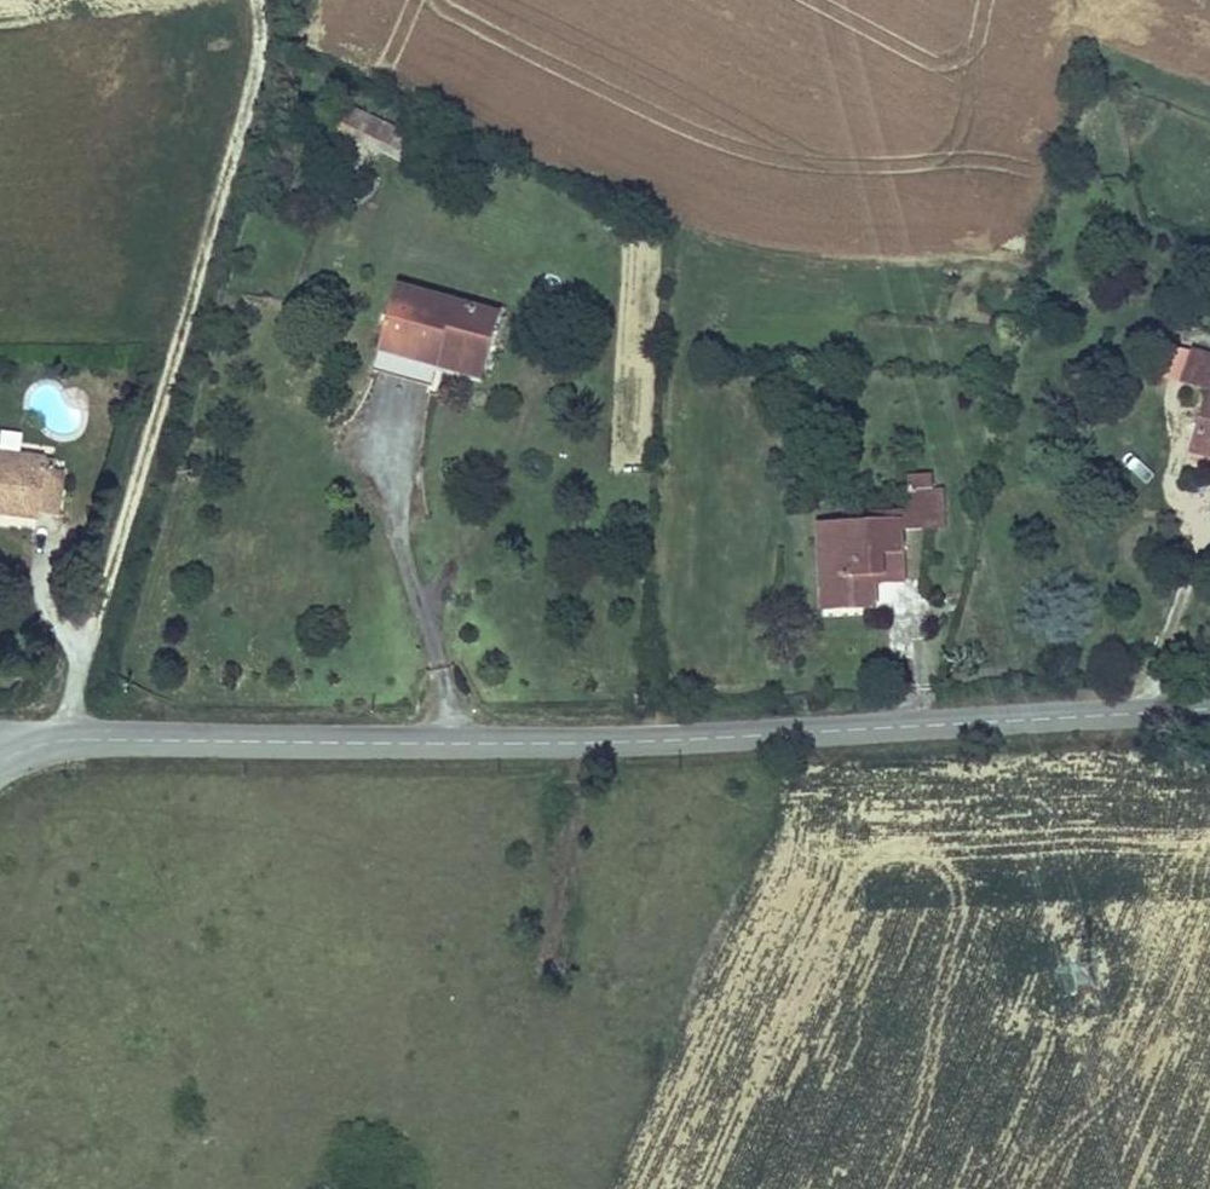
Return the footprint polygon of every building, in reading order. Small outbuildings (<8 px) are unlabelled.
[(401,162),(414,136),(353,104),(339,130),(401,162)] [(502,313),(399,285),(380,354),(439,370),(442,359),(487,371),(502,313)] [(1179,384),(1189,352),(1170,347),(1161,379),(1179,384)] [(1191,349),(1189,352),(1179,384),(1178,387),(1207,394),(1187,456),(1209,461),(1209,354),(1191,349)] [(487,371),(442,359),(439,370),(484,382),(487,371)] [(18,453),(20,433),(0,431),(0,451),(18,453)] [(45,458),(0,452),(0,518),(37,523),(38,515),(60,518),(65,472),(55,471),(56,461),(44,460),(45,458)] [(946,490),(935,490),(935,475),(908,476),(910,511),(878,513),(878,522),(905,521),(905,532),(947,530),(946,490)] [(878,522),(816,524),(820,615),(880,612),(879,586),(908,585),(905,532),(905,521),(878,522)]
